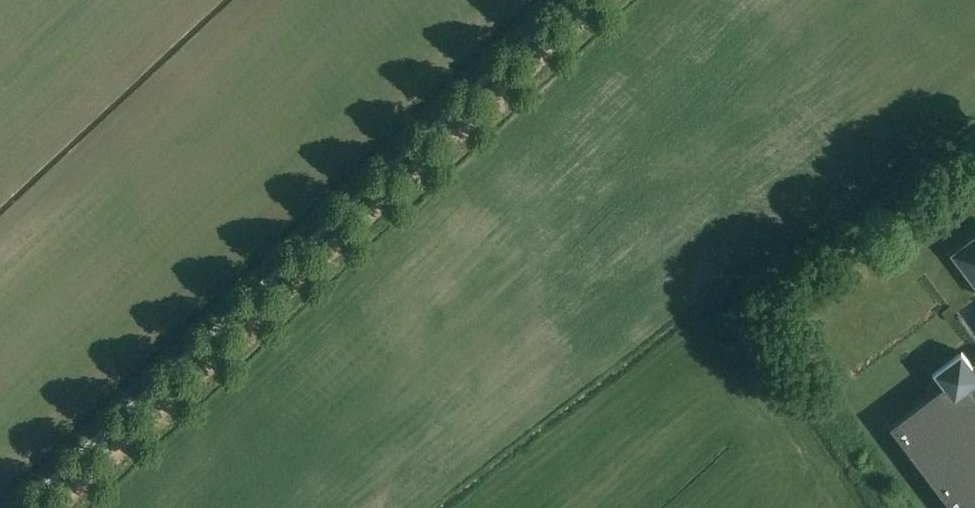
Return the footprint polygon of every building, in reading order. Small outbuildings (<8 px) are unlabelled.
[(950,254),(974,287),(974,236),(950,254)] [(972,365),(961,351),(934,372),(944,385),(890,426),(952,507),(974,507),(974,362),(972,365)]
